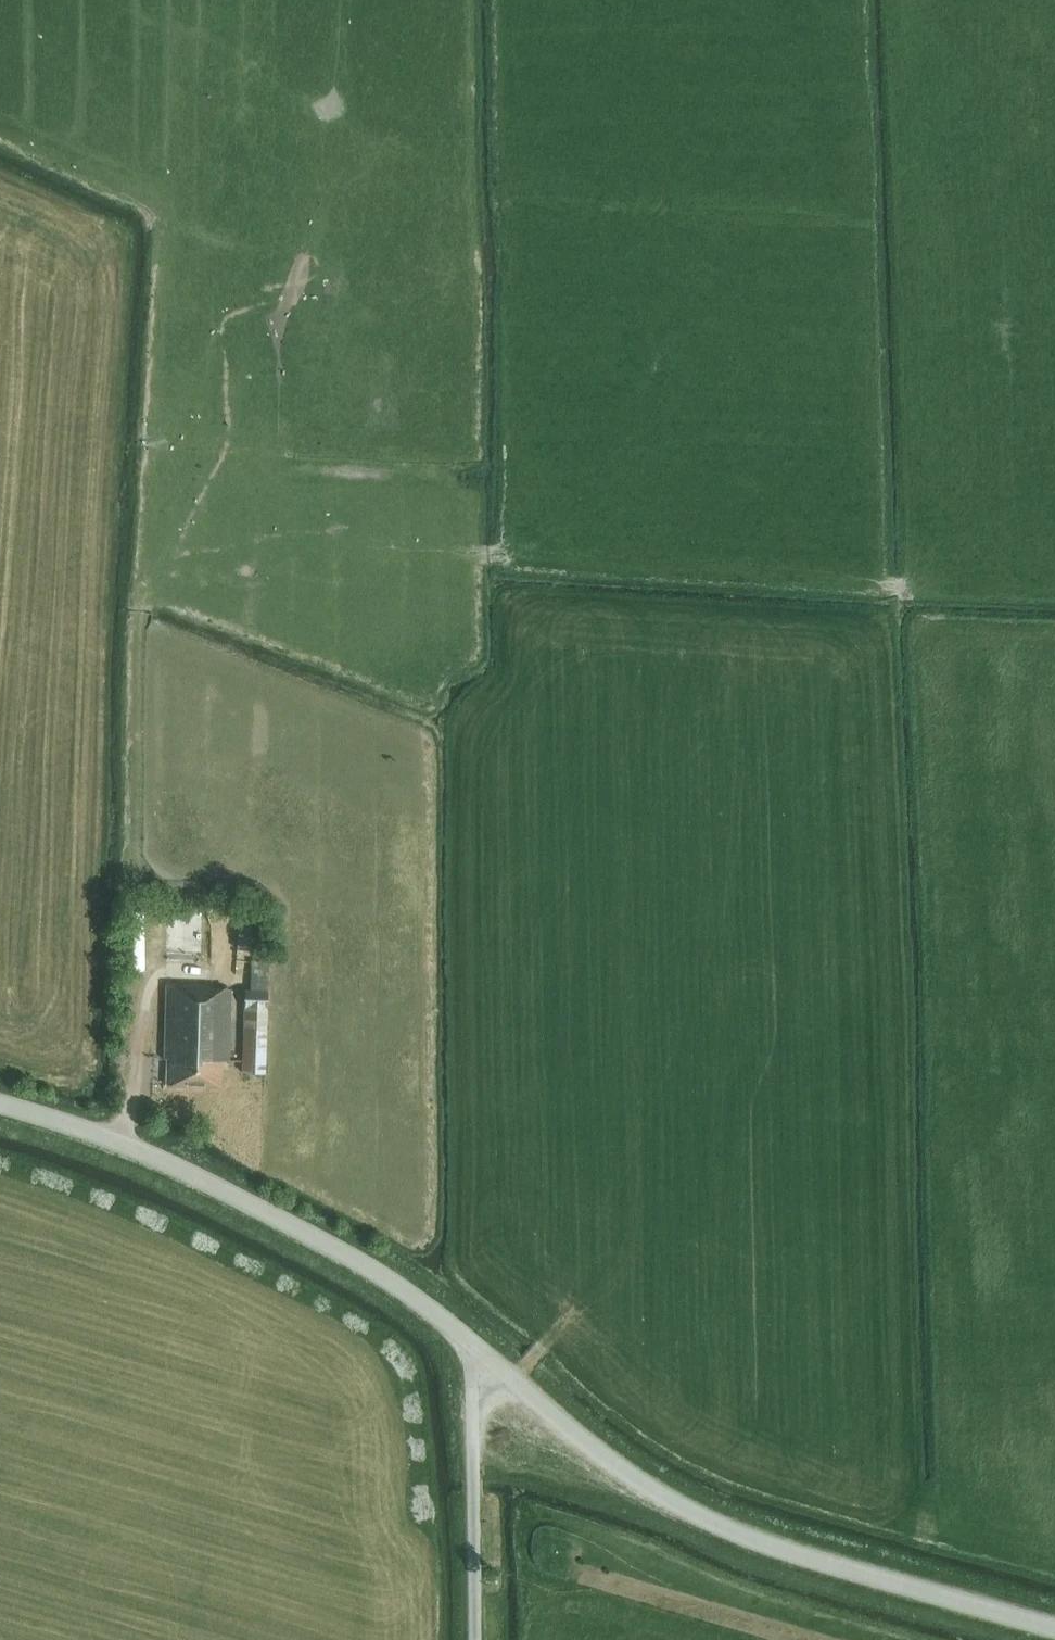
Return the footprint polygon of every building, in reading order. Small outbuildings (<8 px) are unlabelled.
[(239,908),(236,949),(264,951),(267,910),(239,908)] [(264,1073),(267,989),(268,960),(251,959),(250,989),(244,989),(243,1008),(241,1072),(264,1073)] [(212,985),(165,984),(163,1085),(170,1085),(170,1086),(221,1087),(222,1060),(228,1060),(230,989),(212,988),(212,985)]
